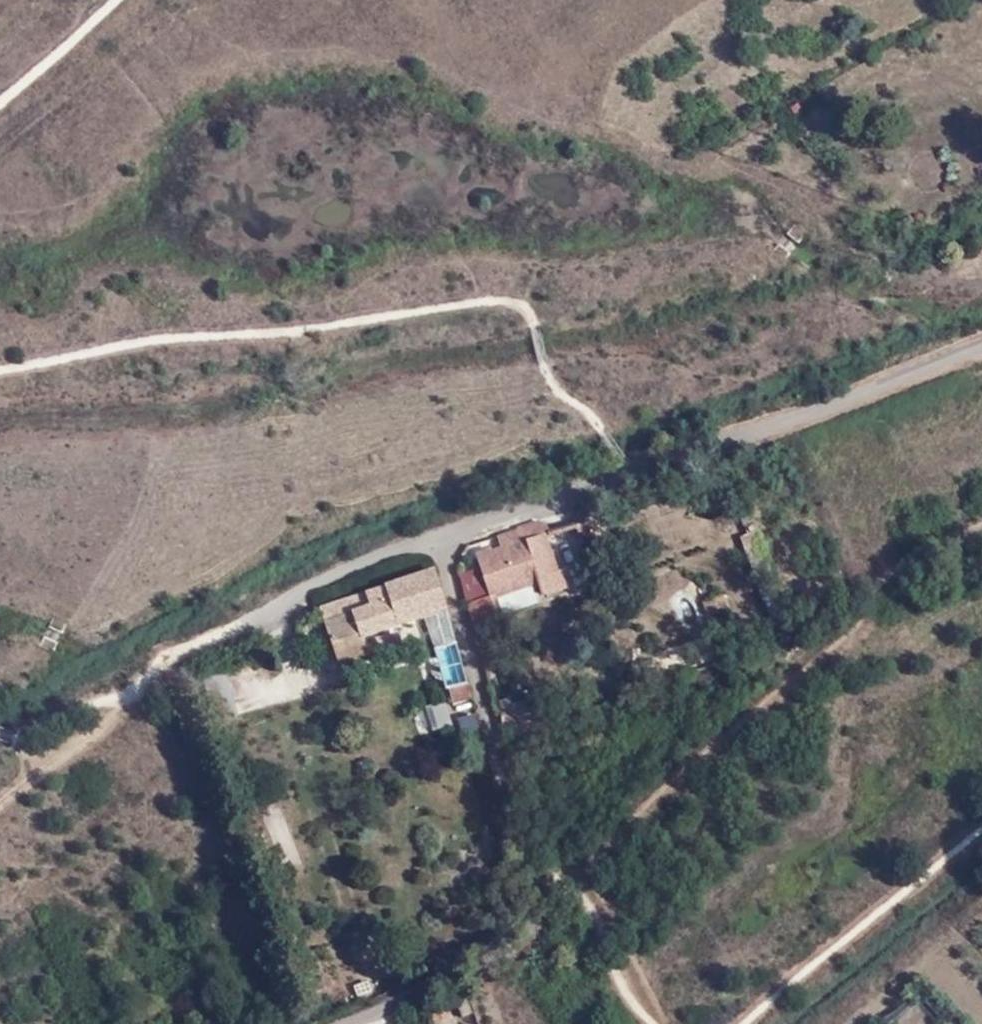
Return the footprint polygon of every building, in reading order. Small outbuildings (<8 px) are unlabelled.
[(595,513),(477,557),(493,600),(559,576),(552,557),(604,537),(595,513)] [(434,568),(321,605),(340,666),(372,655),(366,637),(425,618),(448,690),(471,682),(434,568)] [(724,591),(700,598),(706,617),(730,610),(724,591)] [(447,700),(426,707),(438,739),(458,732),(447,700)]
